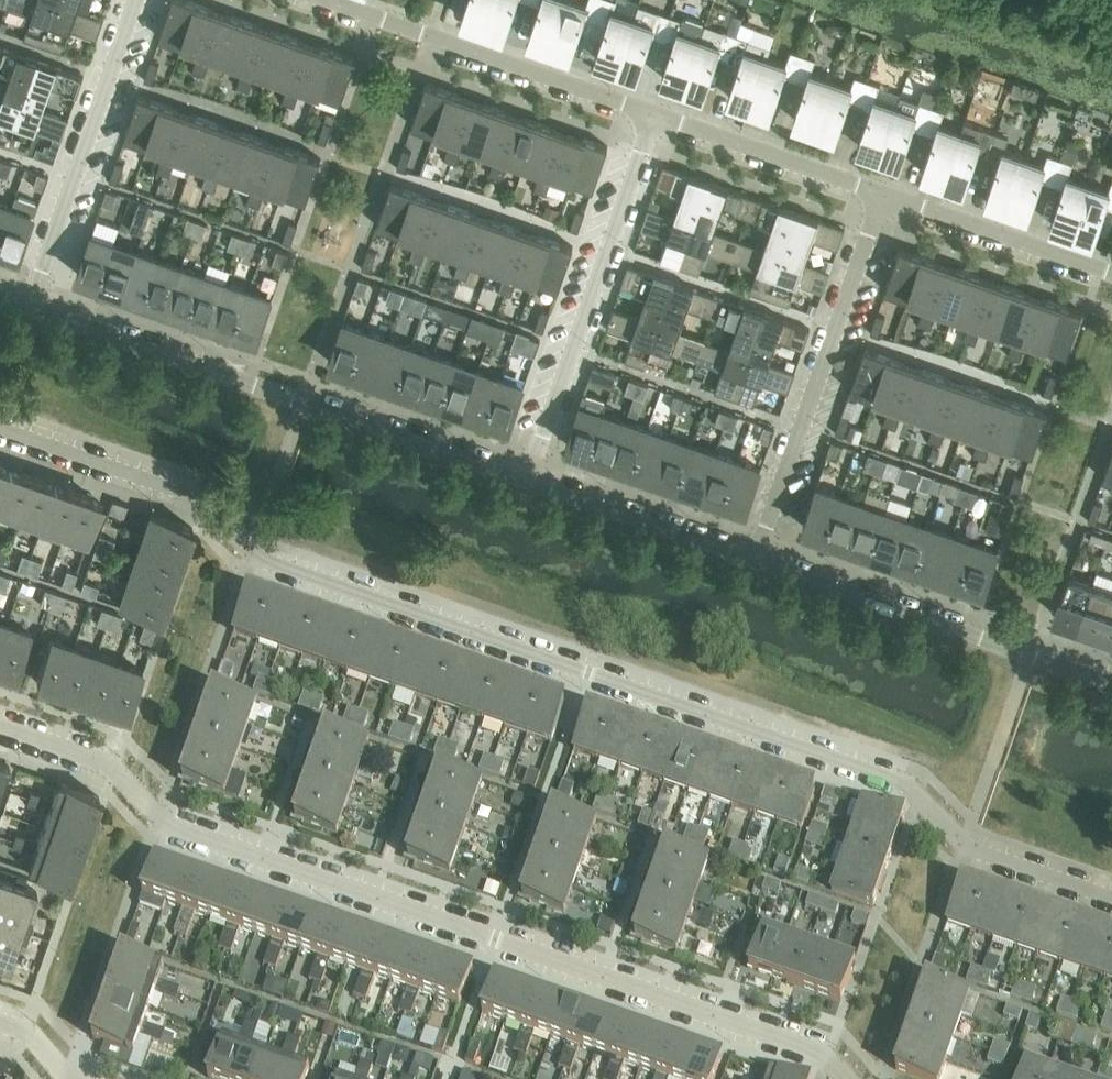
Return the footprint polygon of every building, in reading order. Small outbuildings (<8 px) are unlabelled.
[(6,8),(32,17),(24,39),(43,46),(58,4),(48,0),(9,0),(6,8)] [(58,4),(78,10),(82,0),(59,0),(58,4)] [(186,43),(184,42),(198,4),(188,0),(173,0),(160,38),(185,47),(186,43)] [(462,19),(485,27),(495,0),(469,0),(462,19)] [(485,27),(505,34),(505,33),(517,0),(495,0),(485,27)] [(529,1),(541,5),(529,38),(530,38),(530,39),(552,46),(568,0),(530,0),(529,1)] [(552,46),(571,53),(572,53),(584,17),(596,21),(603,0),(589,0),(587,6),(570,0),(568,0),(552,46)] [(613,0),(603,0),(596,21),(607,25),(596,58),(618,66),(635,19),(613,11),(616,1),(613,0)] [(104,19),(78,10),(58,4),(43,46),(63,53),(71,30),(97,40),(104,19)] [(220,11),(198,4),(184,42),(186,43),(201,48),(207,50),(220,11)] [(662,40),(671,17),(639,6),(635,19),(618,66),(638,73),(638,72),(651,36),(662,40)] [(243,19),(220,11),(207,50),(201,48),(197,60),(209,64),(213,52),(229,58),(243,19)] [(685,85),(701,39),(705,28),(671,17),(662,40),(674,44),(662,77),(663,78),(685,85)] [(265,27),(243,19),(229,58),(246,64),(252,66),(265,27)] [(705,92),(717,56),(729,60),(737,36),(706,25),(705,28),(701,39),(685,85),(704,92),(705,92)] [(288,35),(265,27),(252,66),(246,64),(241,75),(254,80),(258,68),(274,73),(288,35)] [(310,43),(288,35),(274,73),(290,79),(297,81),(310,43)] [(751,105),(768,58),(771,48),(737,36),(729,60),(740,64),(729,97),(751,105)] [(333,50),(310,43),(297,81),(290,79),(286,91),(299,95),(303,84),(318,89),(319,89),(333,50)] [(38,60),(0,47),(0,70),(12,74),(4,96),(23,104),(38,60)] [(356,59),(333,50),(319,89),(318,89),(316,92),(341,101),(356,59)] [(787,65),(768,58),(751,105),(771,112),(771,111),(771,112),(784,75),(795,79),(804,56),(791,51),(787,65)] [(816,60),(804,56),(795,79),(807,83),(794,120),(795,120),(794,120),(817,128),(833,81),(811,73),(816,60)] [(84,76),(38,60),(23,104),(43,111),(43,110),(51,88),(77,97),(84,76)] [(209,64),(197,60),(193,72),(205,76),(209,64)] [(145,81),(153,84),(160,64),(151,62),(145,81)] [(254,80),(241,75),(237,87),(250,92),(254,80)] [(833,81),(817,128),(836,134),(837,134),(848,101),(860,105),(868,82),(856,77),(852,87),(833,81)] [(880,86),(868,82),(860,105),(871,109),(859,146),(881,154),(897,107),(876,99),(880,86)] [(450,91),(427,83),(412,126),(437,134),(438,131),(437,130),(450,91)] [(924,89),(919,103),(920,103),(932,108),(937,94),(924,89)] [(299,95),(286,91),(282,103),(295,107),(299,95)] [(473,99),(450,91),(437,130),(438,131),(453,136),(459,138),(473,99)] [(23,104),(4,96),(0,95),(0,143),(9,146),(23,104)] [(150,147),(151,143),(150,142),(163,104),(140,96),(125,138),(150,147)] [(495,107),(473,99),(459,138),(453,136),(449,147),(461,152),(465,140),(482,146),(495,107)] [(916,113),(897,107),(881,154),(900,160),(901,160),(912,127),(924,131),(932,108),(920,103),(916,113)] [(62,140),(70,119),(43,110),(43,111),(23,104),(9,146),(29,153),(29,151),(33,152),(40,132),(62,140)] [(186,112),(163,104),(150,142),(151,143),(166,148),(172,150),(186,112)] [(518,115),(495,107),(482,146),(498,151),(504,154),(518,115)] [(944,112),(932,108),(924,131),(936,135),(923,171),(923,172),(945,180),(962,133),(940,125),(944,112)] [(208,119),(186,112),(172,150),(166,148),(162,160),(174,164),(178,152),(194,158),(208,119)] [(540,123),(524,117),(518,115),(504,154),(498,151),(494,163),(506,167),(510,156),(527,161),(540,123)] [(230,127),(208,119),(194,158),(211,164),(217,166),(230,127)] [(325,122),(318,141),(326,144),(333,125),(325,122)] [(562,130),(540,123),(527,161),(543,167),(549,169),(562,130)] [(965,186),(976,153),(988,157),(996,133),(965,123),(962,133),(945,180),(965,186)] [(253,135),(230,127),(217,166),(211,164),(207,176),(219,180),(223,168),(239,174),(253,135)] [(571,177),(585,138),(562,130),(549,169),(543,167),(539,179),(551,183),(551,182),(568,188),(570,181),(569,180),(570,177),(571,177)] [(1009,138),(996,133),(988,157),(1000,161),(987,197),(987,198),(1010,206),(1026,159),(1004,151),(1009,138)] [(275,143),(253,135),(239,174),(256,179),(262,182),(275,143)] [(608,146),(585,138),(571,177),(570,177),(569,180),(570,181),(594,189),(608,146)] [(298,151),(275,143),(262,182),(256,179),(251,191),(264,196),(268,184),(283,189),(284,189),(298,151)] [(461,152),(449,147),(445,160),(457,164),(461,152)] [(1074,232),(1090,185),(1095,171),(1073,164),(1077,151),(1065,147),(1061,159),(1052,183),(1064,187),(1051,223),(1052,224),(1074,232)] [(404,149),(397,169),(405,172),(412,152),(404,149)] [(321,159),(298,151),(284,189),(283,189),(282,193),(306,201),(321,159)] [(1026,159),(1010,206),(1029,212),(1041,179),(1052,183),(1061,159),(1048,155),(1045,165),(1026,159)] [(174,164),(162,160),(158,172),(170,176),(174,164)] [(4,161),(0,171),(0,175),(8,178),(13,164),(4,161)] [(117,162),(110,181),(118,184),(125,164),(117,162)] [(506,167),(494,163),(490,175),(502,179),(506,167)] [(710,182),(663,166),(656,186),(683,195),(675,218),(674,218),(694,225),(710,182)] [(45,191),(50,177),(39,173),(34,187),(45,191)] [(219,180),(207,176),(202,187),(215,192),(219,180)] [(551,183),(539,179),(534,191),(547,195),(551,183)] [(754,197),(710,182),(694,225),(714,232),(714,231),(722,209),(747,218),(754,197)] [(416,191),(392,183),(377,226),(402,234),(403,231),(402,230),(416,191)] [(1090,185),(1074,232),(1094,239),(1105,205),(1111,207),(1111,184),(1109,191),(1090,185)] [(113,208),(118,193),(108,190),(103,204),(113,208)] [(264,196),(251,191),(247,203),(260,207),(264,196)] [(438,199),(416,191),(402,230),(403,231),(418,236),(424,238),(438,199)] [(799,213),(780,206),(754,197),(747,218),(773,227),(765,249),(765,250),(784,256),(799,213)] [(460,207),(438,199),(424,238),(418,236),(414,248),(427,252),(431,240),(447,246),(460,207)] [(140,202),(135,215),(148,220),(148,219),(153,207),(140,202)] [(0,204),(0,243),(12,209),(0,204)] [(483,215),(460,207),(447,246),(463,251),(469,254),(483,215)] [(12,209),(0,243),(0,249),(16,255),(17,252),(23,254),(36,217),(12,209)] [(674,218),(675,218),(649,209),(641,229),(668,238),(660,260),(680,267),(694,225),(674,218)] [(577,210),(570,229),(579,232),(585,213),(577,210)] [(845,229),(799,213),(784,256),(804,263),(812,240),(838,249),(845,229)] [(505,223),(483,215),(469,254),(463,251),(459,263),(471,267),(475,256),(492,262),(505,223)] [(183,232),(193,235),(198,221),(188,217),(183,232)] [(207,224),(198,221),(193,235),(202,238),(207,224)] [(291,244),(298,225),(290,222),(283,242),(291,244)] [(528,230),(505,223),(492,262),(508,267),(514,269),(528,230)] [(714,232),(694,225),(680,267),(699,274),(707,252),(732,261),(739,240),(714,231),(714,232)] [(550,238),(528,230),(514,269),(508,267),(504,279),(516,283),(520,271),(535,277),(537,277),(550,238)] [(228,247),(238,251),(243,236),(233,233),(228,247)] [(83,278),(101,284),(114,244),(91,236),(78,273),(84,275),(83,278)] [(252,240),(243,236),(238,251),(247,254),(252,240)] [(574,246),(550,238),(537,277),(535,277),(534,280),(559,289),(574,246)] [(765,250),(765,249),(739,240),(732,261),(758,269),(750,292),(770,298),(784,256),(765,250)] [(137,252),(114,244),(101,284),(118,290),(119,288),(124,289),(137,252)] [(273,263),(284,267),(289,252),(278,248),(273,263)] [(427,252),(414,248),(410,260),(422,264),(427,252)] [(924,256),(901,248),(886,291),(911,299),(912,296),(911,295),(924,256)] [(377,252),(369,249),(362,269),(370,272),(377,252)] [(159,260),(137,252),(124,289),(128,291),(128,294),(145,300),(159,260)] [(804,263),(784,256),(770,298),(789,305),(797,283),(823,292),(830,272),(804,263)] [(946,264),(924,256),(911,295),(912,296),(927,301),(933,303),(946,264)] [(826,259),(823,269),(830,271),(834,262),(826,259)] [(182,268),(159,260),(145,300),(163,306),(164,303),(169,305),(182,268)] [(471,267),(459,263),(455,275),(467,280),(471,267)] [(969,272),(946,264),(933,303),(927,301),(923,312),(935,317),(939,305),(955,311),(969,272)] [(675,282),(629,266),(622,286),(648,295),(640,318),(659,325),(675,282)] [(204,275),(182,268),(169,305),(173,307),(173,309),(190,315),(204,275)] [(991,280),(969,272),(955,311),(972,316),(978,319),(991,280)] [(227,283),(204,275),(190,315),(208,322),(209,319),(213,321),(227,283)] [(359,277),(354,292),(365,295),(370,281),(359,277)] [(516,283),(504,279),(500,291),(512,295),(516,283)] [(1014,288),(998,282),(991,280),(978,319),(972,316),(967,328),(980,332),(984,321),(1000,326),(1014,288)] [(720,297),(675,282),(659,325),(679,332),(679,331),(687,309),(712,318),(720,297)] [(249,291),(227,283),(213,321),(218,322),(217,325),(235,331),(249,291)] [(391,288),(386,303),(400,308),(405,293),(391,288)] [(1036,295),(1014,288),(1000,326),(1016,332),(1023,334),(1036,295)] [(273,299),(249,291),(235,331),(253,337),(254,335),(259,337),(273,299)] [(1059,303),(1036,295),(1023,334),(1016,332),(1012,344),(1025,348),(1029,336),(1044,342),(1045,342),(1059,303)] [(415,297),(410,311),(422,315),(427,301),(415,297)] [(765,313),(720,297),(712,318),(738,327),(730,349),(730,350),(749,356),(765,313)] [(1082,311),(1059,303),(1045,342),(1044,342),(1042,345),(1067,354),(1082,311)] [(811,304),(808,312),(815,314),(818,306),(811,304)] [(450,309),(441,306),(436,320),(445,324),(450,309)] [(659,325),(640,318),(614,308),(607,329),(633,338),(625,360),(645,367),(659,325)] [(460,312),(450,309),(445,324),(454,327),(460,312)] [(542,310),(536,329),(544,332),(551,313),(542,310)] [(935,317),(923,312),(918,324),(931,329),(935,317)] [(811,329),(765,313),(749,356),(769,363),(777,340),(803,349),(811,329)] [(871,334),(879,337),(886,317),(878,314),(871,334)] [(495,324),(486,321),(480,336),(490,339),(495,324)] [(367,332),(343,324),(330,361),(336,363),(335,366),(353,372),(367,332)] [(504,328),(495,324),(490,339),(499,342),(504,328)] [(679,332),(659,325),(645,367),(665,374),(672,352),(698,361),(705,340),(679,331),(679,332)] [(980,332),(967,328),(963,340),(976,344),(980,332)] [(389,340),(367,332),(353,372),(375,380),(389,340)] [(541,340),(530,337),(525,351),(536,355),(541,340)] [(411,347),(389,340),(375,380),(397,387),(411,347)] [(730,350),(730,349),(705,340),(698,361),(723,369),(715,392),(735,398),(749,356),(730,350)] [(1025,348),(1012,344),(1008,356),(1021,360),(1025,348)] [(434,355),(411,347),(397,387),(420,395),(434,355)] [(889,356),(866,348),(851,391),(876,399),(877,396),(876,395),(889,356)] [(456,363),(434,355),(420,395),(442,403),(456,363)] [(769,363),(749,356),(735,398),(755,405),(762,383),(788,392),(796,372),(769,363)] [(912,364),(889,356),(876,395),(877,396),(892,401),(898,403),(912,364)] [(479,371),(456,363),(442,403),(465,411),(479,371)] [(934,372),(912,364),(898,403),(892,401),(888,412),(900,417),(904,405),(921,411),(934,372)] [(501,379),(479,371),(465,411),(487,419),(501,379)] [(957,380),(934,372),(921,411),(937,416),(943,419),(957,380)] [(1051,375),(1044,394),(1052,397),(1059,378),(1051,375)] [(640,382),(630,378),(625,393),(635,397),(640,382)] [(525,387),(501,379),(487,419),(505,425),(506,422),(512,424),(525,387)] [(979,388),(957,380),(943,419),(937,416),(933,428),(945,432),(949,421),(965,426),(979,388)] [(649,385),(640,382),(635,397),(644,400),(649,385)] [(1001,395),(979,388),(965,426),(982,432),(988,434),(1001,395)] [(685,397),(675,394),(670,409),(680,412),(685,397)] [(1024,403),(1001,395),(988,434),(982,432),(978,444),(990,448),(994,436),(1009,441),(1010,442),(1024,403)] [(694,401),(685,397),(680,412),(689,415),(694,401)] [(1047,411),(1024,403),(1010,442),(1009,441),(1008,445),(1033,454),(1047,411)] [(603,414),(580,406),(568,441),(567,444),(573,445),(572,448),(589,454),(603,414)] [(729,413),(720,410),(715,424),(724,428),(729,413)] [(900,417),(888,412),(884,424),(896,429),(900,417)] [(739,416),(729,413),(724,428),(734,431),(739,416)] [(626,422),(603,414),(589,454),(612,462),(626,422)] [(851,417),(843,414),(836,434),(844,437),(851,417)] [(648,430),(626,422),(612,462),(634,470),(648,430)] [(776,429),(765,425),(760,440),(771,443),(776,429)] [(852,428),(848,438),(858,441),(862,431),(852,428)] [(945,432),(933,428),(929,440),(941,444),(945,432)] [(671,438),(648,430),(634,470),(657,478),(671,438)] [(693,445),(671,438),(657,478),(679,485),(693,445)] [(833,442),(828,456),(838,460),(843,445),(833,442)] [(990,448),(978,444),(973,456),(986,460),(990,448)] [(715,453),(693,445),(679,485),(702,493),(715,453)] [(738,461),(715,453),(702,493),(724,501),(738,461)] [(1103,478),(1111,481),(1111,453),(1103,478)] [(865,469),(874,472),(879,458),(870,455),(865,469)] [(889,461),(879,458),(874,472),(883,476),(889,461)] [(762,469),(738,461),(724,501),(742,507),(743,505),(748,507),(762,469)] [(10,471),(2,468),(3,466),(0,465),(0,501),(10,471)] [(902,466),(897,481),(917,488),(922,473),(902,466)] [(10,471),(0,501),(0,512),(19,518),(34,477),(20,472),(19,474),(10,471)] [(933,477),(924,473),(919,488),(928,491),(933,477)] [(1016,475),(1009,494),(1017,497),(1024,478),(1016,475)] [(48,482),(34,477),(19,518),(42,526),(56,487),(47,484),(48,482)] [(954,501),(964,504),(969,489),(960,486),(954,501)] [(64,490),(56,487),(42,526),(65,534),(79,492),(65,487),(64,490)] [(809,530),(826,537),(840,496),(817,488),(804,526),(809,528),(809,530)] [(978,492),(969,489),(964,504),(973,507),(978,492)] [(93,497),(79,492),(65,534),(88,542),(102,503),(92,500),(93,497)] [(871,552),(885,512),(889,501),(867,493),(863,504),(849,544),(871,552)] [(863,504),(840,496),(826,537),(849,544),(863,504)] [(124,517),(128,505),(112,500),(108,511),(124,517)] [(1009,520),(1015,505),(1004,501),(999,516),(1009,520)] [(1088,521),(1096,524),(1103,505),(1095,502),(1088,521)] [(907,520),(885,512),(871,552),(894,560),(907,520)] [(151,513),(143,537),(187,552),(185,551),(193,528),(151,513)] [(930,528),(907,520),(894,560),(916,568),(930,528)] [(952,535),(930,528),(916,568),(939,575),(952,535)] [(117,537),(101,531),(96,546),(112,551),(117,537)] [(1089,541),(1106,546),(1109,538),(1092,532),(1089,541)] [(975,543),(952,535),(939,575),(961,583),(975,543)] [(187,552),(143,537),(135,559),(177,574),(185,552),(187,553),(187,552)] [(998,551),(975,543),(961,583),(979,589),(979,587),(985,589),(998,551)] [(112,551),(96,546),(93,556),(108,561),(112,551)] [(31,557),(22,554),(17,570),(26,573),(31,557)] [(43,561),(31,557),(26,573),(37,577),(43,561)] [(177,574),(135,559),(128,582),(171,597),(169,596),(177,574)] [(72,589),(77,573),(67,570),(62,585),(72,589)] [(1,574),(0,576),(0,591),(5,592),(10,577),(1,574)] [(1069,576),(1056,614),(1055,616),(1079,624),(1093,584),(1069,576)] [(99,587),(84,581),(80,592),(96,597),(99,587)] [(171,597),(128,582),(119,605),(161,620),(169,597),(171,598),(171,597)] [(1093,584),(1079,624),(1101,632),(1111,601),(1111,591),(1093,584)] [(40,605),(51,608),(56,593),(46,589),(40,605)] [(66,596),(56,593),(51,608),(61,612),(66,596)] [(235,635),(258,643),(273,602),(259,597),(258,599),(248,596),(235,635)] [(1101,632),(1111,636),(1111,601),(1101,632)] [(287,606),(273,602),(258,643),(281,651),(294,612),(286,609),(287,606)] [(96,624),(107,628),(113,613),(102,609),(96,624)] [(303,615),(294,612),(281,651),(303,659),(318,617),(304,612),(303,615)] [(122,616),(113,613),(107,628),(117,631),(122,616)] [(332,622),(318,617),(303,659),(326,667),(339,628),(331,625),(332,622)] [(158,628),(144,624),(139,639),(153,644),(158,628)] [(8,625),(0,646),(0,669),(16,674),(31,633),(8,625)] [(348,631),(339,628),(326,667),(348,675),(363,633),(348,628),(348,631)] [(377,638),(363,633),(348,675),(371,682),(384,643),(376,640),(377,638)] [(75,648),(51,640),(36,681),(60,690),(75,648)] [(392,646),(384,643),(371,682),(393,690),(408,648),(393,643),(392,646)] [(97,656),(75,648),(60,690),(82,697),(81,699),(82,699),(97,656)] [(422,653),(408,648),(393,690),(416,698),(429,659),(421,656),(422,653)] [(119,664),(97,656),(82,699),(82,700),(83,698),(105,705),(119,664)] [(438,662),(429,659),(416,698),(439,706),(453,664),(439,659),(438,662)] [(143,672),(119,664),(105,705),(128,713),(143,672)] [(467,669),(453,664),(439,706),(461,714),(475,675),(466,672),(467,669)] [(236,670),(224,666),(218,681),(230,686),(236,670)] [(483,678),(475,675),(461,714),(483,722),(498,680),(484,675),(483,678)] [(254,694),(264,698),(270,682),(260,678),(254,694)] [(512,685),(498,680),(483,722),(506,729),(519,690),(511,687),(512,685)] [(280,686),(270,682),(264,698),(275,701),(280,686)] [(216,690),(215,691),(207,714),(249,728),(257,704),(216,690)] [(528,693),(519,690),(506,729),(528,737),(543,696),(528,691),(528,693)] [(299,710),(309,713),(315,698),(304,694),(299,710)] [(557,700),(543,696),(528,737),(552,745),(565,706),(556,703),(557,700)] [(325,701),(315,698),(309,713),(319,717),(325,701)] [(344,725),(354,729),(360,713),(349,710),(344,725)] [(370,717),(360,713),(354,729),(364,732),(370,717)] [(249,728),(207,714),(200,736),(241,750),(249,728)] [(574,753),(598,761),(612,720),(598,715),(597,717),(588,714),(574,753)] [(626,725),(612,720),(598,761),(620,769),(634,730),(625,727),(626,725)] [(389,741),(400,745),(405,729),(395,726),(389,741)] [(328,729),(320,752),(361,767),(369,743),(328,729)] [(415,733),(405,729),(400,745),(410,748),(415,733)] [(642,733),(634,730),(620,769),(642,777),(657,735),(643,730),(642,733)] [(671,740),(657,735),(642,777),(665,785),(679,746),(670,743),(671,740)] [(241,750),(200,736),(192,758),(233,773),(241,750)] [(440,741),(434,757),(445,760),(450,745),(440,741)] [(460,748),(450,745),(445,760),(455,764),(460,748)] [(687,749),(679,746),(665,785),(687,793),(702,751),(688,746),(687,749)] [(716,756),(702,751),(687,793),(710,801),(724,762),(715,759),(716,756)] [(361,767),(320,752),(312,775),(353,790),(361,767)] [(480,773),(490,776),(495,761),(485,757),(480,773)] [(233,773),(192,758),(184,782),(191,784),(190,787),(191,787),(192,785),(225,796),(233,773)] [(506,764),(495,761),(490,776),(500,780),(506,764)] [(0,762),(0,793),(10,765),(0,762)] [(733,765),(724,762),(710,801),(733,808),(748,767),(733,762),(733,765)] [(762,772),(748,767),(733,808),(755,816),(769,777),(761,774),(762,772)] [(441,768),(432,792),(474,806),(482,783),(441,768)] [(536,792),(541,776),(529,772),(524,788),(536,792)] [(353,790),(312,775),(304,797),(346,812),(353,790)] [(777,780),(769,777),(755,816),(778,824),(792,782),(778,778),(777,780)] [(58,782),(53,798),(51,805),(92,819),(100,796),(58,782)] [(807,787),(792,782),(778,824),(802,832),(815,793),(806,790),(807,787)] [(575,788),(564,784),(558,800),(570,804),(575,788)] [(837,807),(841,795),(826,790),(821,802),(837,807)] [(27,803),(38,807),(42,795),(31,791),(27,803)] [(474,806),(432,792),(425,814),(466,829),(474,806)] [(92,819),(51,805),(53,798),(42,795),(38,807),(49,811),(44,826),(85,840),(92,819)] [(346,812),(304,797),(296,821),(303,824),(303,826),(304,826),(304,824),(337,836),(346,812)] [(599,797),(594,812),(604,816),(609,800),(599,797)] [(620,804),(609,800),(604,816),(614,819),(620,804)] [(864,803),(856,827),(898,841),(906,818),(864,803)] [(555,808),(547,832),(589,846),(597,823),(555,808)] [(639,828),(649,831),(654,816),(644,812),(639,828)] [(466,829),(425,814),(417,837),(459,851),(466,829)] [(665,819),(654,816),(649,831),(659,835),(665,819)] [(813,825),(810,836),(825,841),(829,831),(813,825)] [(85,840),(44,826),(39,841),(36,847),(77,861),(85,840)] [(898,841),(856,827),(848,849),(890,864),(898,841)] [(689,828),(684,844),(694,847),(700,832),(689,828)] [(589,846),(547,832),(539,854),(581,869),(589,846)] [(710,835),(700,832),(694,847),(704,851),(710,835)] [(12,846),(23,850),(28,837),(17,833),(12,846)] [(825,841),(810,836),(806,846),(822,851),(825,841)] [(77,861),(36,847),(39,841),(28,837),(23,850),(34,853),(28,869),(70,883),(77,861)] [(459,851),(417,837),(409,860),(416,863),(415,865),(416,866),(417,863),(450,875),(459,851)] [(729,859),(739,863),(745,847),(734,844),(729,859)] [(709,862),(667,847),(659,871),(701,885),(709,862)] [(755,851),(745,847),(739,863),(749,866),(755,851)] [(890,864),(848,849),(840,872),(882,886),(890,864)] [(581,869),(539,854),(531,877),(573,891),(581,869)] [(143,897),(167,906),(180,867),(157,859),(143,897)] [(780,860),(774,875),(786,879),(791,863),(780,860)] [(203,875),(180,867),(167,906),(183,911),(189,914),(203,875)] [(701,885),(659,871),(652,893),(693,908),(701,885)] [(794,882),(809,887),(813,876),(797,871),(794,882)] [(882,886),(840,872),(832,895),(874,910),(882,886)] [(225,883),(203,875),(189,914),(183,911),(179,923),(192,927),(196,916),(212,921),(225,883)] [(573,891),(531,877),(523,900),(531,903),(530,905),(531,905),(532,903),(565,915),(573,891)] [(13,883),(0,878),(0,921),(13,883)] [(767,882),(763,894),(778,899),(782,887),(767,882)] [(13,883),(0,921),(0,922),(30,932),(33,922),(27,920),(37,891),(13,883)] [(248,890),(225,883),(212,921),(228,927),(234,929),(248,890)] [(488,884),(484,896),(497,900),(501,888),(488,884)] [(948,925),(971,933),(986,892),(971,887),(971,889),(961,886),(948,925)] [(270,898),(248,890),(234,929),(228,927),(224,939),(236,943),(240,931),(257,937),(270,898)] [(1000,897),(986,892),(971,933),(994,941),(1007,902),(999,899),(1000,897)] [(693,908),(652,893),(644,916),(685,930),(693,908)] [(825,902),(806,895),(802,907),(821,914),(825,902)] [(293,906),(270,898),(257,937),(273,943),(279,945),(293,906)] [(840,907),(825,902),(821,914),(836,919),(840,907)] [(1015,905),(1007,902),(994,941),(1016,949),(1030,907),(1016,902),(1015,905)] [(315,914),(293,906),(279,945),(273,943),(269,954),(281,959),(285,947),(302,953),(315,914)] [(1045,912),(1030,907),(1016,949),(1038,957),(1052,918),(1044,915),(1045,912)] [(851,924),(867,930),(871,918),(855,913),(851,924)] [(338,922),(315,914),(302,953),(318,958),(324,961),(338,922)] [(685,930),(644,916),(636,939),(643,942),(642,944),(643,945),(644,942),(677,954),(685,930)] [(1060,921),(1052,918),(1038,957),(1061,965),(1075,923),(1061,918),(1060,921)] [(0,922),(0,966),(10,969),(20,940),(26,943),(30,932),(0,922)] [(361,930),(338,922),(324,961),(318,958),(314,970),(327,974),(331,963),(347,968),(361,930)] [(192,927),(179,923),(175,935),(187,939),(192,927)] [(1090,928),(1075,923),(1061,965),(1083,972),(1097,933),(1089,931),(1090,928)] [(141,929),(133,926),(127,946),(135,948),(141,929)] [(383,937),(361,930),(347,968),(363,974),(369,976),(383,937)] [(749,971),(773,979),(787,938),(764,930),(749,971)] [(1097,933),(1083,972),(1106,980),(1111,962),(1111,936),(1106,934),(1105,936),(1097,933)] [(405,945),(383,937),(369,976),(363,974),(359,986),(371,990),(375,978),(392,984),(405,945)] [(810,946),(787,938),(773,979),(795,987),(810,946)] [(236,943),(224,939),(220,951),(232,955),(236,943)] [(428,953),(405,945),(392,984),(408,990),(414,992),(428,953)] [(832,953),(810,946),(795,987),(818,995),(832,953)] [(450,961),(428,953),(414,992),(408,990),(404,1001),(416,1006),(420,994),(437,1000),(450,961)] [(832,953),(818,995),(841,1003),(856,962),(832,953)] [(124,954),(116,976),(157,990),(155,996),(166,1000),(170,988),(159,984),(165,968),(124,954)] [(281,959),(269,954),(265,966),(277,971),(281,959)] [(931,972),(943,976),(948,961),(936,957),(931,972)] [(473,969),(450,961),(437,1000),(460,1008),(473,969)] [(967,984),(977,988),(983,972),(972,969),(967,984)] [(327,974),(314,970),(310,982),(322,986),(327,974)] [(993,976),(983,972),(977,988),(987,991),(993,976)] [(157,990),(116,976),(109,997),(150,1011),(155,996),(157,990)] [(483,1016),(506,1024),(520,985),(496,977),(483,1016)] [(928,980),(920,1004),(962,1018),(970,995),(928,980)] [(1011,1000),(1022,1003),(1027,988),(1017,984),(1011,1000)] [(543,993),(520,985),(506,1024),(523,1030),(529,1032),(543,993)] [(371,990),(359,986),(355,998),(367,1002),(371,990)] [(181,991),(170,988),(166,1000),(177,1004),(181,991)] [(1037,991),(1027,988),(1022,1003),(1032,1007),(1037,991)] [(565,1001),(543,993),(529,1032),(523,1030),(519,1041),(531,1046),(535,1034),(551,1040),(565,1001)] [(150,1011),(109,997),(101,1018),(143,1033),(140,1039),(151,1042),(155,1030),(145,1026),(150,1011)] [(254,1000),(246,1023),(247,1023),(253,1025),(261,1002),(254,1000)] [(1057,1016),(1067,1019),(1073,1004),(1062,1000),(1057,1016)] [(416,1006),(404,1001),(400,1013),(412,1018),(416,1006)] [(588,1009),(565,1001),(551,1040),(567,1045),(574,1047),(588,1009)] [(962,1018),(920,1004),(912,1026),(954,1041),(962,1018)] [(1083,1007),(1073,1004),(1067,1019),(1077,1023),(1083,1007)] [(272,1007),(267,1021),(275,1024),(280,1010),(272,1007)] [(1004,1019),(1019,1024),(1023,1013),(1008,1008),(1004,1019)] [(588,1009),(574,1047),(567,1045),(563,1057),(576,1061),(580,1050),(596,1055),(610,1017),(588,1009)] [(1111,1035),(1111,1033),(1111,1017),(1107,1015),(1101,1031),(1111,1035)] [(257,1016),(253,1026),(259,1028),(262,1018),(257,1016)] [(1042,1019),(1031,1016),(1026,1031),(1037,1035),(1042,1019)] [(633,1024),(610,1017),(596,1055),(612,1061),(619,1063),(633,1024)] [(143,1033),(101,1018),(94,1040),(135,1055),(140,1039),(143,1033)] [(247,1023),(243,1034),(255,1039),(259,1028),(253,1025),(247,1023)] [(633,1024),(619,1063),(612,1061),(608,1072),(621,1077),(625,1065),(641,1071),(655,1032),(633,1024)] [(954,1041),(912,1026),(905,1049),(946,1063),(954,1041)] [(166,1034),(155,1030),(151,1042),(162,1046),(164,1040),(166,1034)] [(677,1040),(655,1032),(641,1071),(657,1077),(663,1078),(677,1040)] [(1087,1035),(1077,1032),(1071,1047),(1081,1051),(1087,1035)] [(443,1056),(446,1047),(450,1036),(442,1033),(435,1053),(443,1056)] [(245,1047),(252,1049),(255,1039),(243,1034),(239,1045),(223,1039),(210,1078),(235,1078),(245,1047)] [(1097,1039),(1087,1035),(1081,1051),(1092,1054),(1097,1039)] [(289,1038),(285,1049),(298,1053),(302,1042),(289,1038)] [(164,1040),(162,1046),(175,1051),(177,1045),(164,1040)] [(677,1040),(663,1078),(657,1077),(656,1078),(689,1078),(700,1048),(677,1040)] [(531,1046),(519,1041),(514,1053),(527,1058),(531,1046)] [(995,1043),(991,1054),(1007,1059),(1010,1049),(995,1043)] [(383,1044),(378,1057),(381,1058),(392,1062),(397,1049),(397,1048),(383,1044)] [(466,1064),(474,1067),(481,1047),(473,1044),(466,1064)] [(245,1047),(235,1078),(258,1078),(267,1054),(252,1049),(245,1047)] [(700,1048),(689,1078),(715,1078),(723,1056),(700,1048)] [(267,1054),(258,1078),(282,1078),(288,1062),(294,1064),(298,1053),(285,1049),(282,1060),(267,1054)] [(905,1049),(896,1072),(916,1078),(940,1078),(946,1063),(905,1049)] [(1007,1059),(991,1054),(988,1064),(1003,1069),(1007,1059)] [(576,1061),(563,1057),(559,1069),(572,1073),(576,1061)] [(288,1062),(282,1078),(307,1078),(310,1069),(294,1064),(288,1062)] [(361,1063),(357,1074),(370,1078),(374,1067),(361,1063)] [(1050,1071),(1026,1063),(1020,1078),(1047,1078),(1050,1071)]
